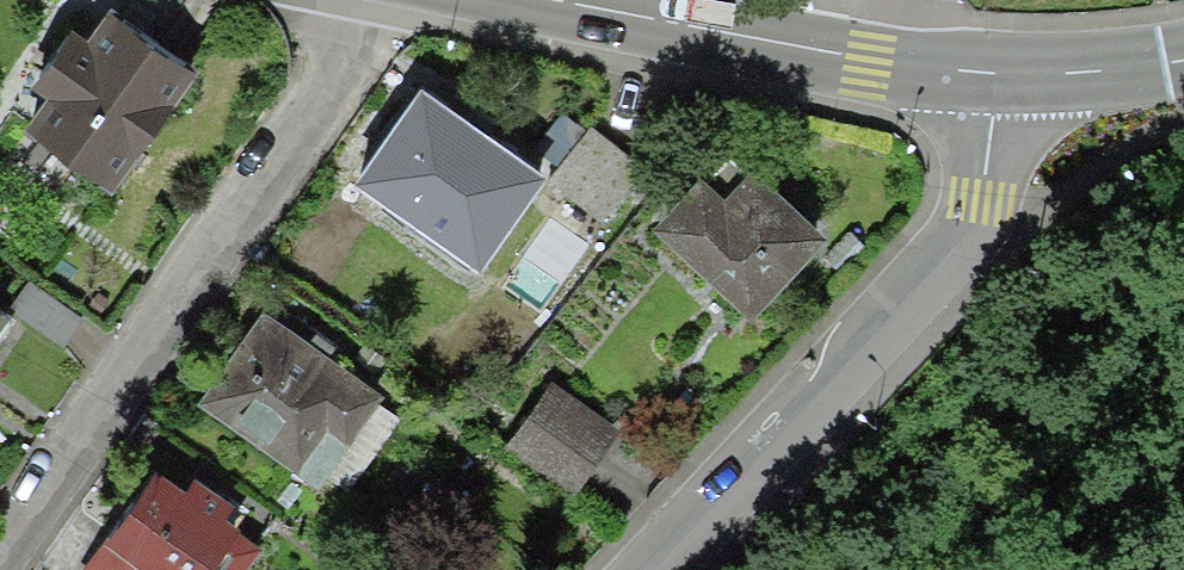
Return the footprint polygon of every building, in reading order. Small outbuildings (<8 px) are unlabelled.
[(106,0),(73,0),(0,100),(0,108),(115,191),(204,71),(106,0)] [(484,268),(547,176),(422,91),(359,183),(484,268)] [(832,229),(738,141),(658,226),(752,314),(832,229)] [(0,309),(0,356),(22,325),(0,309)] [(392,407),(265,317),(197,412),(324,502),(392,407)] [(620,436),(556,389),(513,447),(577,494),(620,436)] [(167,469),(92,569),(252,569),(271,545),(167,469)]
